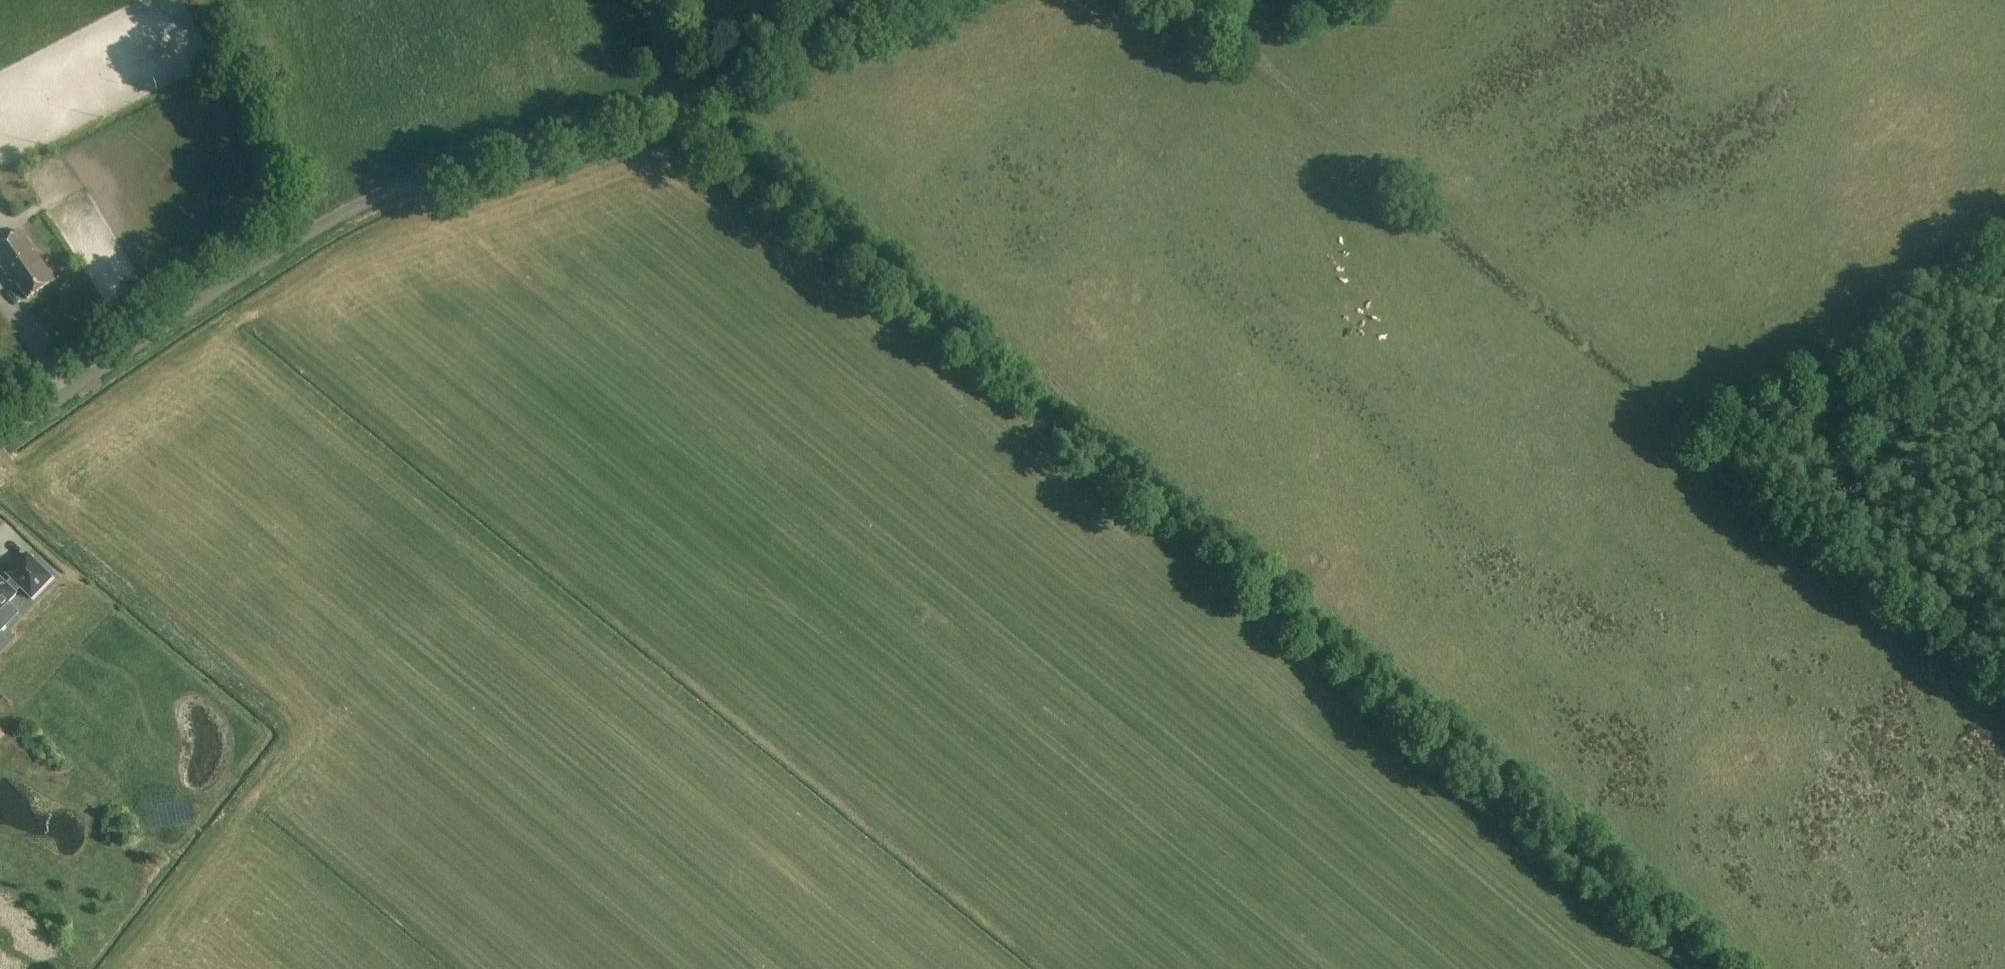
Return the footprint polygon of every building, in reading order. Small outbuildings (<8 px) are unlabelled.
[(86,188),(68,198),(73,205),(90,195),(86,188)] [(21,230),(0,245),(0,265),(14,286),(17,283),(28,299),(55,281),(21,230)] [(27,554),(7,575),(13,580),(7,586),(0,579),(0,612),(17,595),(15,593),(20,588),(32,599),(52,578),(27,554)]
